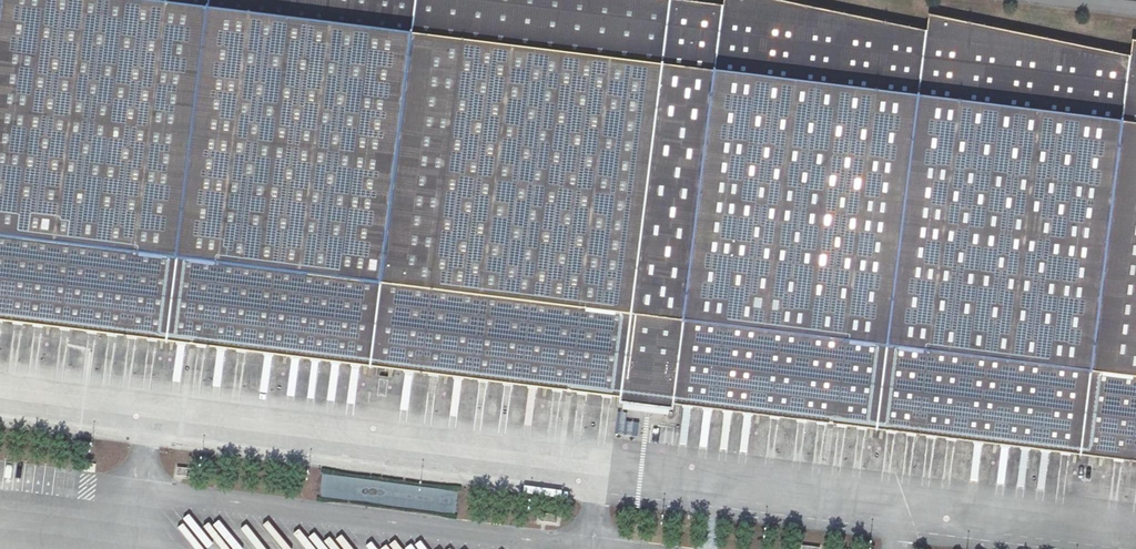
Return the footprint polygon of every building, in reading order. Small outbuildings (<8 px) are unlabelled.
[(1132,40),(1130,56),(929,15),(927,31),(776,0),(724,0),(723,6),(679,0),(0,0),(0,321),(621,398),(620,403),(673,410),(674,404),(1135,462),(1135,41),(1132,40)] [(199,470),(180,468),(178,476),(198,479),(199,470)] [(319,498),(455,513),(457,490),(322,475),(319,498)] [(562,516),(542,514),(541,522),(560,525),(562,516)]
